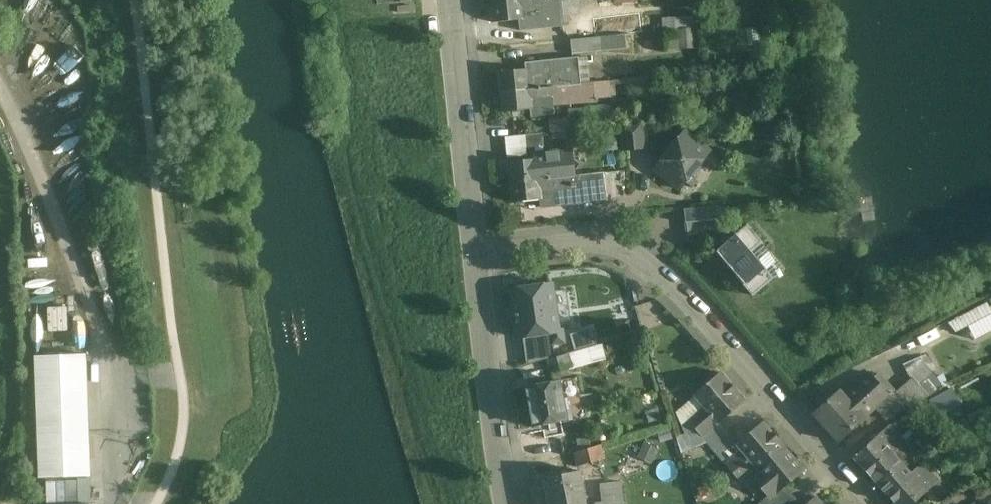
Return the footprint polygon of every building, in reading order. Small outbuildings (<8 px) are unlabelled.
[(493,2),(495,22),(520,19),(521,31),(564,26),(561,0),(515,0),(493,2)] [(581,11),(579,0),(567,0),(563,1),(567,15),(581,11)] [(597,8),(621,6),(620,0),(597,0),(597,8)] [(628,17),(595,21),(597,32),(629,28),(628,17)] [(602,37),(571,40),(573,53),(604,50),(602,37)] [(583,80),(591,80),(590,56),(582,57),(583,80)] [(527,69),(500,72),(502,92),(531,89),(553,87),(576,84),(573,57),(526,62),(527,69)] [(576,84),(553,87),(554,104),(597,102),(597,98),(598,98),(596,82),(576,84)] [(553,87),(531,89),(532,108),(531,108),(532,116),(554,113),(554,104),(553,87)] [(531,89),(502,92),(504,111),(531,108),(532,108),(531,89)] [(590,107),(569,109),(570,117),(550,119),(551,132),(592,128),(590,107)] [(642,123),(622,125),(625,151),(645,149),(642,123)] [(711,152),(684,131),(654,168),(681,189),(692,175),(698,173),(699,167),(699,166),(711,152)] [(569,155),(560,156),(560,153),(537,156),(537,161),(538,168),(559,166),(560,170),(570,169),(569,155)] [(609,156),(598,157),(600,173),(611,172),(609,156)] [(537,161),(510,163),(512,182),(539,179),(538,168),(537,161)] [(559,166),(538,168),(539,179),(560,177),(560,170),(559,166)] [(611,172),(600,173),(602,190),(612,189),(611,172)] [(600,173),(560,177),(562,189),(562,194),(602,190),(600,173)] [(560,177),(539,179),(540,191),(562,189),(560,177)] [(539,179),(512,182),(514,202),(541,200),(540,191),(539,179)] [(720,206),(684,210),(686,223),(687,223),(688,235),(722,232),(721,220),(722,220),(720,206)] [(747,224),(715,252),(753,297),(774,279),(751,252),(763,242),(747,224)] [(551,285),(513,290),(519,337),(557,332),(551,285)] [(594,328),(573,331),(576,347),(597,343),(594,328)] [(87,352),(33,354),(38,477),(91,475),(87,352)] [(567,354),(547,359),(551,372),(570,367),(567,354)] [(912,378),(896,389),(909,407),(941,392),(926,378),(933,371),(920,357),(906,369),(912,378)] [(890,394),(870,371),(843,394),(863,417),(874,408),(890,394)] [(745,401),(720,372),(694,395),(704,407),(689,420),(703,436),(718,422),(719,423),(720,423),(745,401)] [(558,380),(526,386),(533,425),(571,418),(567,397),(561,398),(558,380)] [(896,389),(890,394),(874,408),(884,419),(909,407),(896,389)] [(843,394),(839,390),(813,413),(837,440),(863,417),(843,394)] [(703,436),(689,420),(682,426),(693,448),(698,445),(706,441),(702,437),(703,436)] [(915,434),(902,420),(893,427),(906,442),(907,441),(915,434)] [(703,436),(702,437),(706,441),(709,444),(727,431),(720,423),(719,423),(718,422),(703,436)] [(763,422),(737,445),(742,451),(755,467),(760,473),(761,473),(787,451),(763,422)] [(890,424),(853,457),(877,485),(901,463),(893,454),(906,442),(893,427),(890,424)] [(906,442),(893,454),(901,463),(914,452),(916,450),(907,441),(906,442)] [(603,444),(576,451),(579,463),(606,456),(603,444)] [(693,448),(686,451),(689,457),(702,452),(698,445),(693,448)] [(787,451),(761,473),(760,473),(754,478),(769,495),(771,497),(785,485),(804,468),(788,450),(787,451)] [(742,451),(726,464),(740,480),(755,467),(742,451)] [(914,452),(901,463),(909,472),(922,461),(914,452)] [(938,479),(922,461),(909,472),(925,490),(938,479)] [(901,463),(877,485),(894,503),(909,503),(925,490),(909,472),(901,463)] [(543,475),(549,503),(587,503),(581,468),(543,475)] [(90,477),(47,478),(48,503),(91,503),(90,477)] [(972,490),(978,500),(990,492),(990,479),(990,478),(972,490)] [(594,483),(596,499),(623,496),(621,481),(594,483)] [(771,497),(769,495),(758,503),(791,503),(797,499),(785,485),(771,497)]
